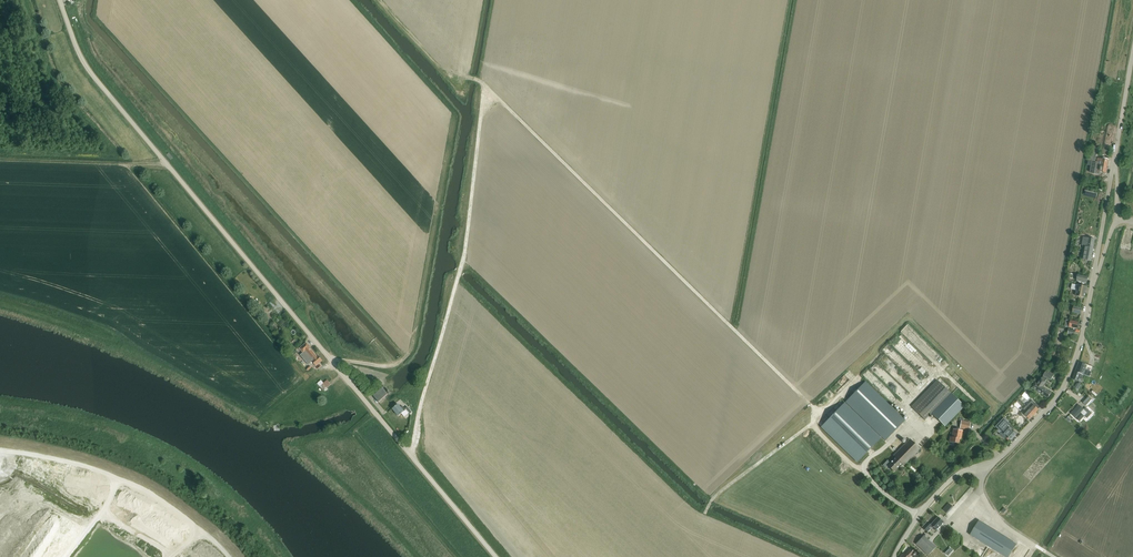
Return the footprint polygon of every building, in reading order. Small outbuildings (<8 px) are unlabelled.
[(1106,172),(1108,160),(1097,158),(1096,161),(1099,162),(1098,166),(1101,166),(1100,171),(1106,172)] [(1091,261),(1095,239),(1085,237),(1081,259),(1091,261)] [(1084,297),(1087,287),(1072,284),(1070,289),(1077,290),(1075,296),(1084,297)] [(268,323),(271,320),(261,309),(258,311),(268,323)] [(1077,328),(1079,322),(1060,318),(1059,325),(1077,328)] [(898,346),(906,338),(901,333),(893,340),(898,346)] [(317,356),(309,347),(310,347),(306,342),(299,348),(310,362),(312,361),(315,365),(322,360),(318,355),(317,356)] [(891,344),(886,349),(892,355),(897,351),(891,344)] [(891,373),(897,369),(888,356),(881,360),(891,373)] [(908,363),(902,358),(899,361),(904,367),(908,363)] [(1089,377),(1091,372),(1092,370),(1087,368),(1087,367),(1085,366),(1085,365),(1079,362),(1075,371),(1084,374),(1089,377)] [(1051,380),(1054,375),(1046,370),(1037,383),(1035,381),(1030,388),(1039,394),(1040,392),(1048,397),(1051,393),(1042,387),(1046,381),(1047,378),(1051,380)] [(1082,382),(1083,379),(1082,379),(1084,374),(1075,371),(1072,379),(1081,382),(1081,381),(1082,382)] [(880,389),(884,385),(873,372),(868,376),(880,389)] [(902,385),(904,383),(910,390),(916,385),(904,373),(897,379),(902,385)] [(331,384),(327,379),(323,383),(320,380),(316,383),(323,391),(331,384)] [(945,427),(964,406),(937,380),(911,407),(924,420),(931,413),(945,427)] [(884,440),(905,420),(865,381),(845,402),(884,440)] [(378,402),(387,394),(382,388),(373,395),(378,402)] [(1089,397),(1082,403),(1086,406),(1092,400),(1089,397)] [(1040,407),(1033,400),(1032,400),(1029,403),(1026,405),(1035,413),(1040,407)] [(857,461),(870,448),(880,438),(844,403),(821,426),(857,461)] [(401,407),(398,404),(392,408),(398,416),(404,411),(403,410),(405,409),(409,414),(412,412),(407,406),(404,408),(402,406),(401,407)] [(1030,419),(1035,413),(1026,405),(1023,409),(1025,410),(1023,413),(1030,419)] [(1084,416),(1087,413),(1079,405),(1071,413),(1079,421),(1084,416)] [(1090,417),(1096,413),(1092,407),(1086,410),(1090,417)] [(1010,424),(1003,417),(1000,420),(998,419),(994,424),(998,428),(1003,423),(1007,427),(1002,432),(1011,440),(1016,434),(1012,429),(1014,427),(1010,424)] [(969,430),(970,422),(961,421),(960,428),(953,427),(952,437),(950,437),(949,442),(958,443),(959,439),(961,439),(963,428),(969,430)] [(903,465),(920,448),(916,445),(910,439),(894,456),(895,457),(890,462),(887,460),(882,464),(885,467),(887,465),(889,467),(894,471),(902,463),(903,465)] [(945,516),(948,519),(959,507),(956,504),(945,516)] [(935,530),(943,522),(938,517),(930,524),(927,521),(922,527),(928,532),(933,527),(935,530)] [(1006,556),(1008,556),(1016,544),(979,520),(970,534),(1006,556)] [(928,555),(935,547),(923,535),(916,544),(928,555)] [(914,552),(910,548),(905,554),(903,552),(899,556),(910,556),(914,552)]
